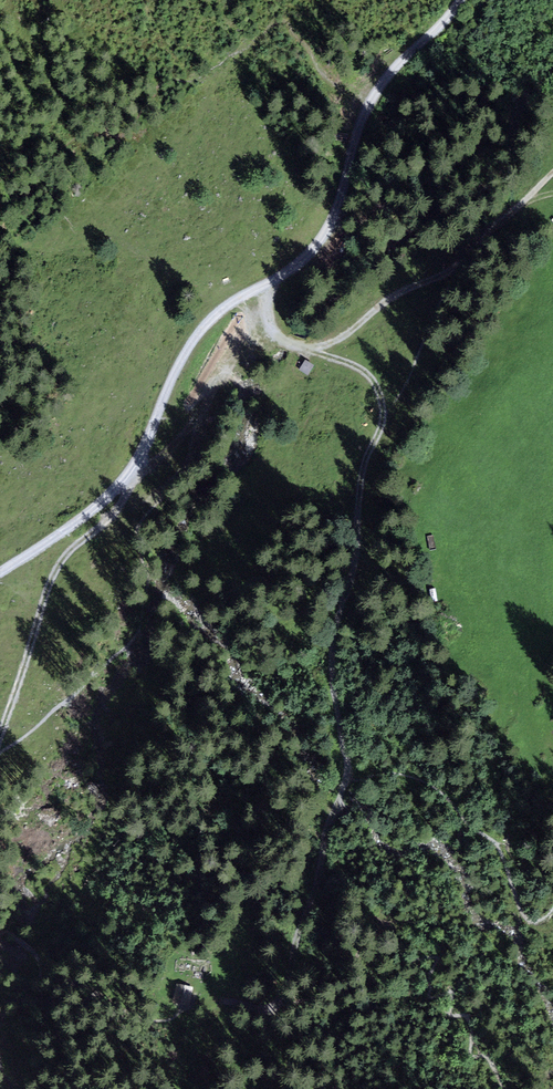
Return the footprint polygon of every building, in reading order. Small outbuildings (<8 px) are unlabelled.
[(314,367),(305,360),(298,370),(307,377),(314,367)] [(176,984),(172,1002),(189,1006),(193,988),(176,984)]
